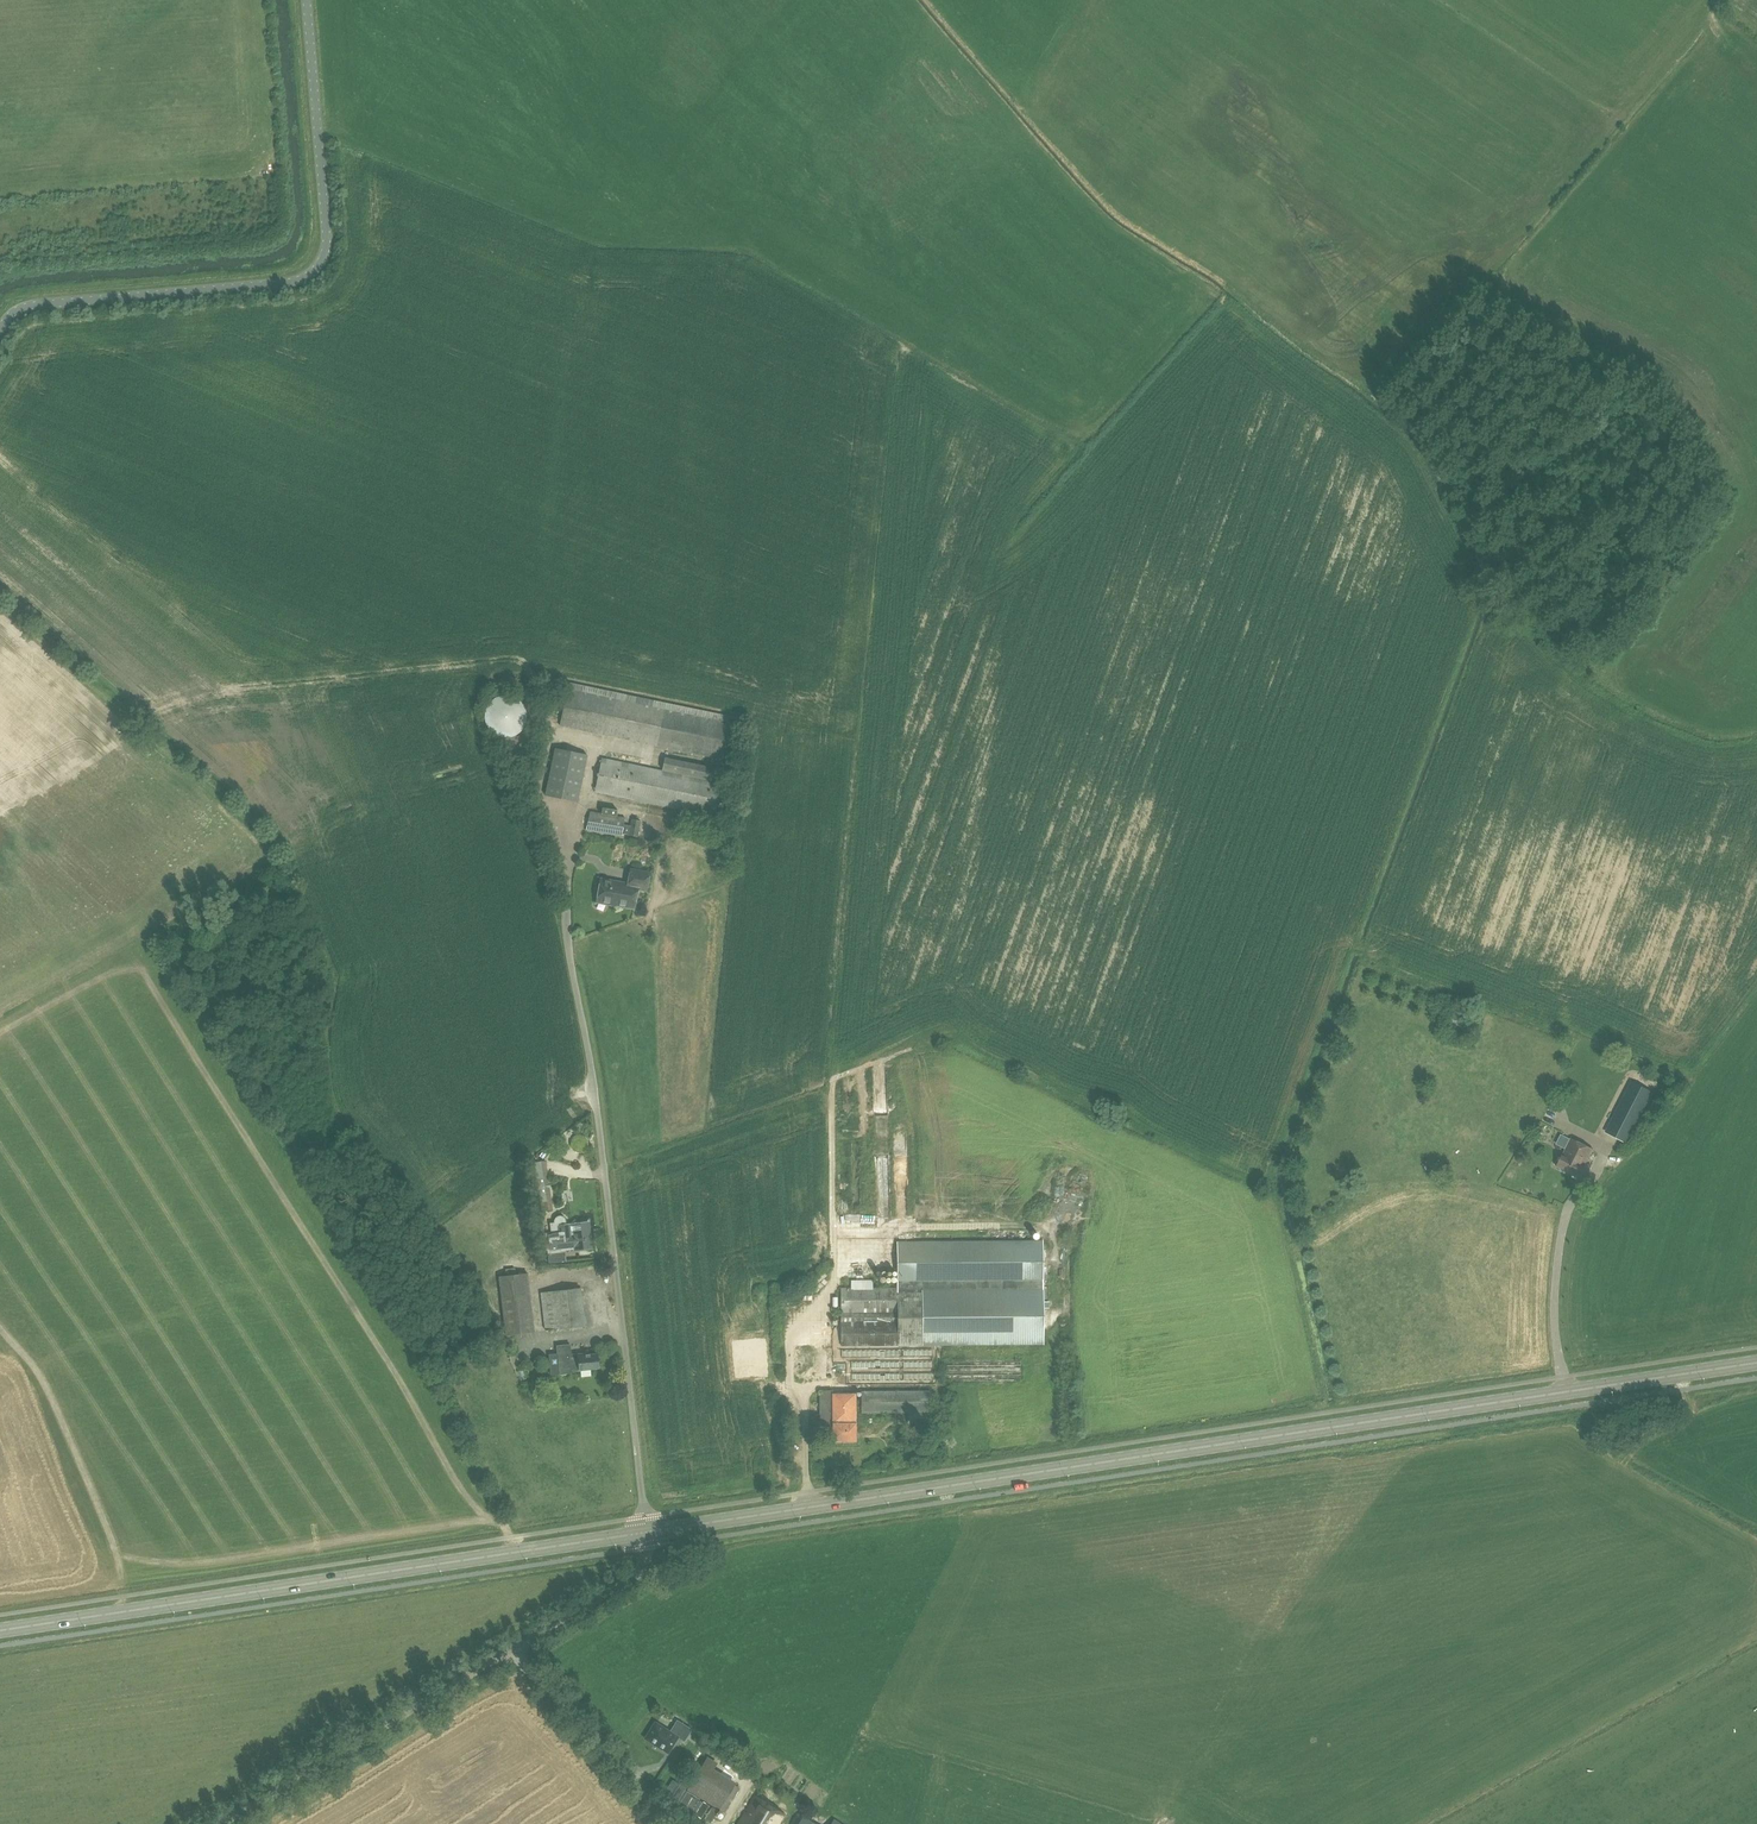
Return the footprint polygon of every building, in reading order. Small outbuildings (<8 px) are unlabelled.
[(559,725),(730,762),(738,723),(568,688),(559,725)] [(484,714),(484,718),(485,723),(487,727),(490,730),(493,733),(497,735),(501,737),(506,737),(510,737),(514,735),(518,733),(522,730),(524,726),(526,722),(527,718),(527,714),(526,709),(524,705),(521,701),(518,699),(514,696),(510,695),(506,694),(501,695),(497,696),(493,699),(490,702),(487,705),(485,709),(484,714)] [(554,747),(544,794),(578,801),(588,754),(554,747)] [(595,791),(714,816),(721,783),(662,771),(602,758),(595,791)] [(662,771),(721,783),(724,770),(665,758),(662,771)] [(590,811),(586,830),(621,836),(622,834),(637,836),(640,821),(631,819),(630,825),(624,824),(625,817),(617,816),(618,809),(602,807),(601,813),(590,811)] [(597,899),(614,902),(614,903),(634,907),(637,888),(646,890),(649,874),(630,871),(627,884),(601,879),(597,899)] [(1450,1025),(1464,1028),(1467,1018),(1452,1014),(1450,1025)] [(1579,1047),(1575,1054),(1585,1060),(1589,1053),(1579,1047)] [(1586,1095),(1587,1092),(1597,1094),(1600,1080),(1581,1076),(1577,1093),(1586,1095)] [(1631,1081),(1605,1131),(1626,1142),(1652,1092),(1631,1081)] [(1553,1140),(1562,1145),(1567,1135),(1558,1131),(1553,1140)] [(578,1152),(579,1152),(580,1152),(582,1152),(583,1151),(584,1151),(585,1150),(586,1150),(587,1149),(588,1148),(588,1147),(589,1146),(589,1145),(589,1144),(589,1143),(589,1142),(589,1141),(589,1140),(588,1139),(588,1138),(587,1137),(586,1136),(585,1135),(584,1135),(583,1134),(582,1134),(580,1134),(579,1134),(578,1134),(577,1135),(576,1135),(575,1136),(574,1137),(573,1137),(573,1138),(572,1139),(572,1140),(572,1142),(571,1143),(572,1144),(572,1145),(572,1146),(573,1147),(573,1148),(574,1149),(575,1150),(576,1150),(576,1151),(577,1151),(578,1152)] [(1556,1167),(1583,1180),(1590,1166),(1585,1163),(1592,1149),(1571,1139),(1563,1156),(1562,1156),(1556,1167)] [(552,1210),(547,1175),(536,1177),(541,1214),(545,1214),(545,1210),(552,1210)] [(554,1220),(554,1223),(550,1223),(551,1232),(554,1231),(554,1236),(548,1236),(550,1249),(547,1249),(548,1262),(565,1260),(564,1251),(561,1251),(561,1250),(572,1249),(571,1247),(575,1246),(575,1249),(589,1247),(588,1233),(583,1234),(583,1230),(573,1231),(573,1225),(566,1226),(565,1221),(564,1218),(563,1217),(560,1216),(558,1216),(555,1217),(554,1220)] [(897,1242),(897,1288),(934,1287),(935,1345),(1044,1344),(1043,1308),(1048,1308),(1048,1302),(1046,1302),(1046,1287),(1043,1287),(1043,1282),(1046,1282),(1046,1267),(1043,1267),(1043,1241),(1043,1240),(921,1240),(921,1242),(897,1242)] [(499,1277),(506,1335),(534,1331),(527,1273),(499,1277)] [(934,1287),(897,1288),(872,1288),(872,1280),(851,1280),(851,1288),(840,1288),(841,1345),(935,1345),(934,1287)] [(541,1292),(545,1330),(584,1325),(580,1288),(541,1292)] [(557,1353),(559,1374),(571,1372),(571,1371),(579,1370),(598,1368),(596,1353),(585,1354),(585,1353),(571,1354),(569,1344),(568,1344),(556,1345),(557,1353)] [(849,1357),(848,1378),(895,1378),(895,1368),(896,1368),(896,1357),(849,1357)] [(547,1360),(537,1361),(537,1371),(548,1370),(547,1360)] [(941,1363),(941,1371),(957,1371),(957,1362),(941,1363)] [(820,1390),(820,1425),(832,1425),(832,1441),(856,1441),(856,1422),(855,1422),(855,1393),(832,1393),(832,1390),(820,1390)] [(861,1391),(862,1412),(930,1412),(930,1391),(861,1391)] [(645,1738),(668,1753),(678,1737),(684,1741),(691,1729),(677,1720),(670,1731),(655,1722),(645,1738)] [(718,1810),(719,1809),(725,1813),(740,1788),(734,1784),(736,1782),(713,1768),(716,1761),(707,1756),(686,1789),(718,1810)] [(784,1813),(755,1795),(738,1823),(778,1823),(784,1813)]
